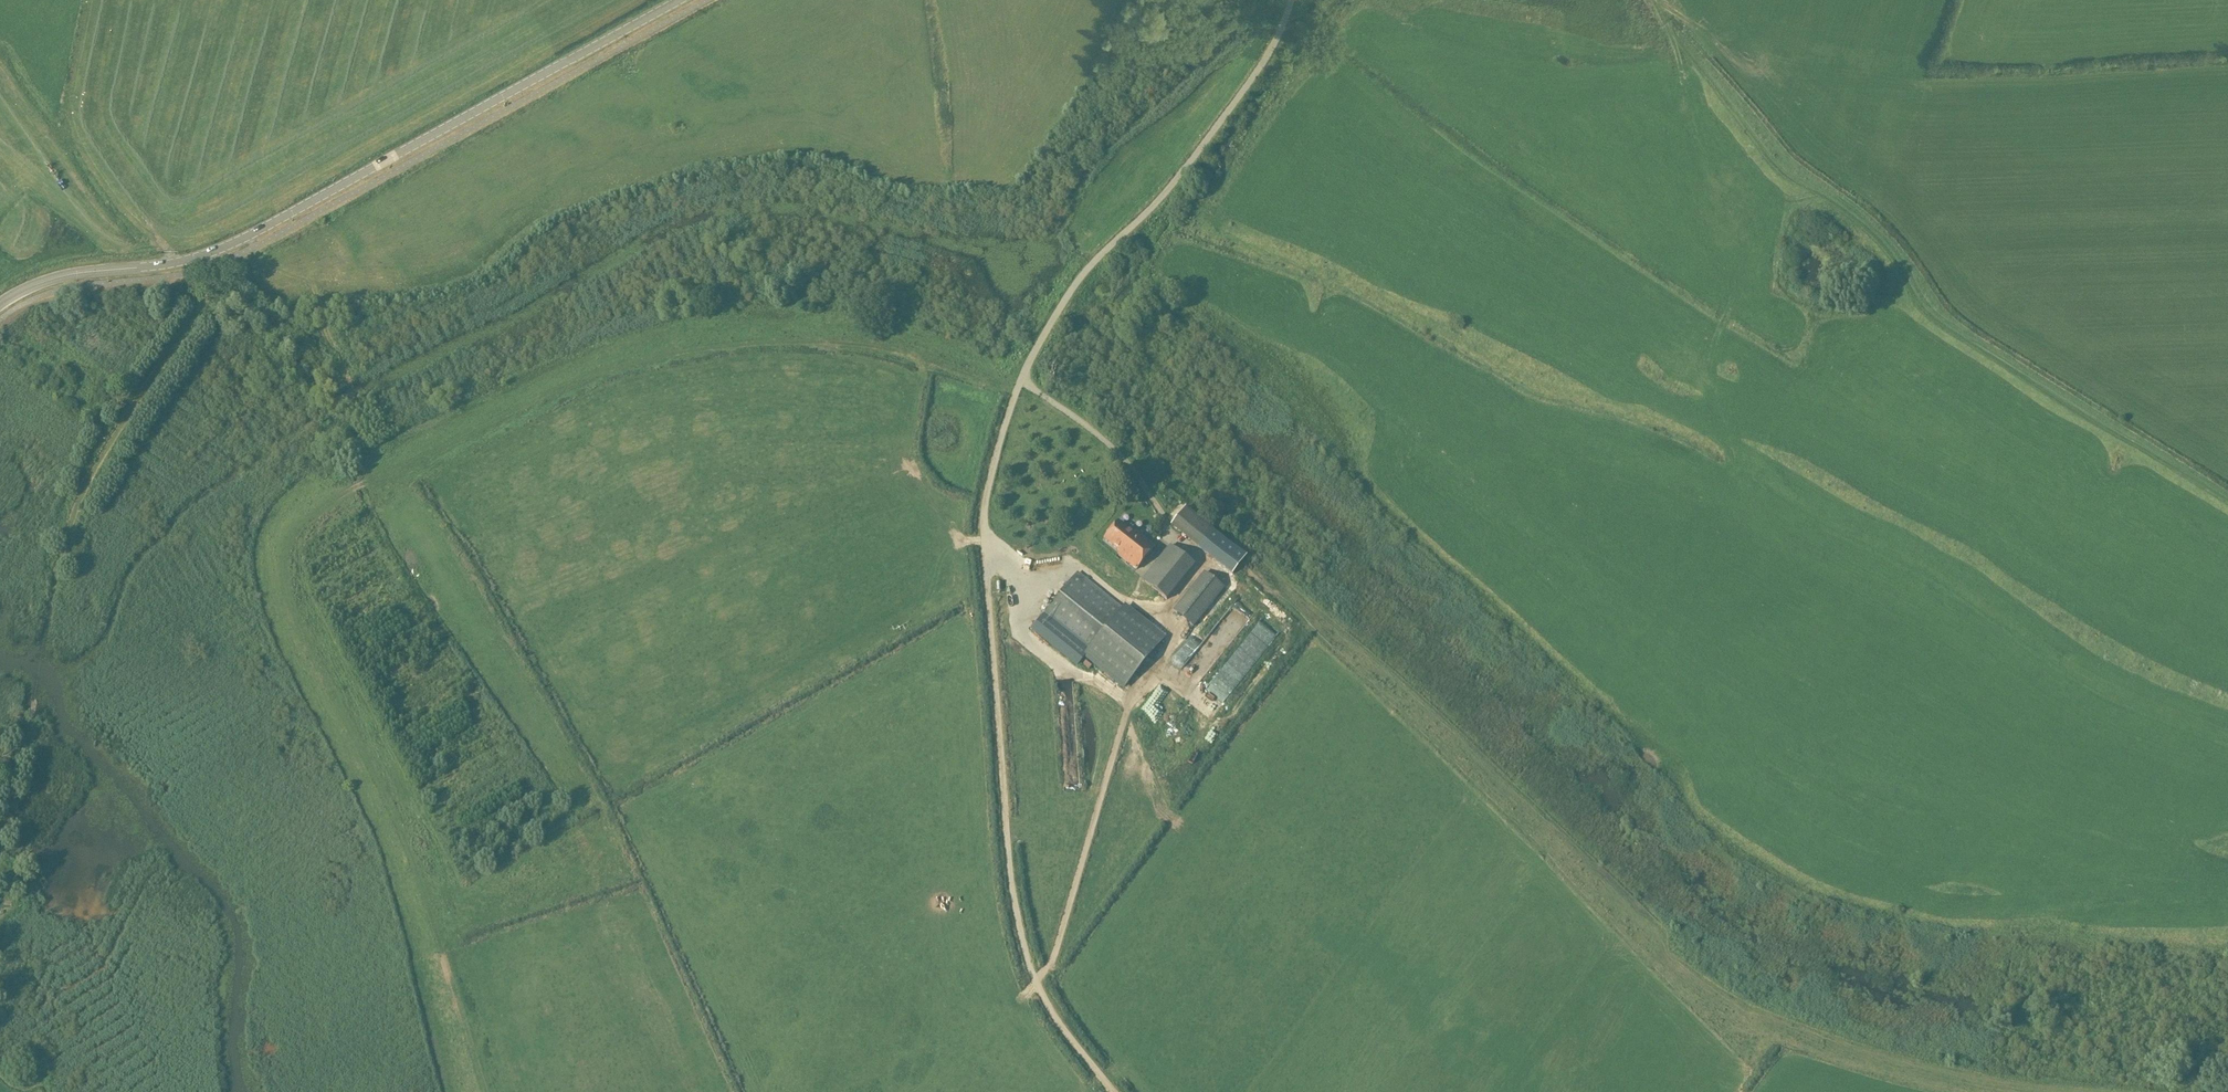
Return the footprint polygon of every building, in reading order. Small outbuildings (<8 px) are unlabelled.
[(1199,548),(1214,529),(1186,507),(1171,526),(1199,548)] [(1135,534),(1119,522),(1105,539),(1121,552),(1118,554),(1137,569),(1155,546),(1137,532),(1135,534)] [(1167,600),(1196,565),(1171,544),(1142,580),(1167,600)] [(1124,609),(1078,572),(1042,616),(1088,653),(1087,655),(1086,654),(1085,655),(1124,687),(1137,671),(1142,675),(1144,672),(1140,668),(1150,656),(1155,660),(1157,657),(1152,653),(1164,638),(1126,606),(1124,609)] [(1194,627),(1225,588),(1204,572),(1173,611),(1194,627)]
